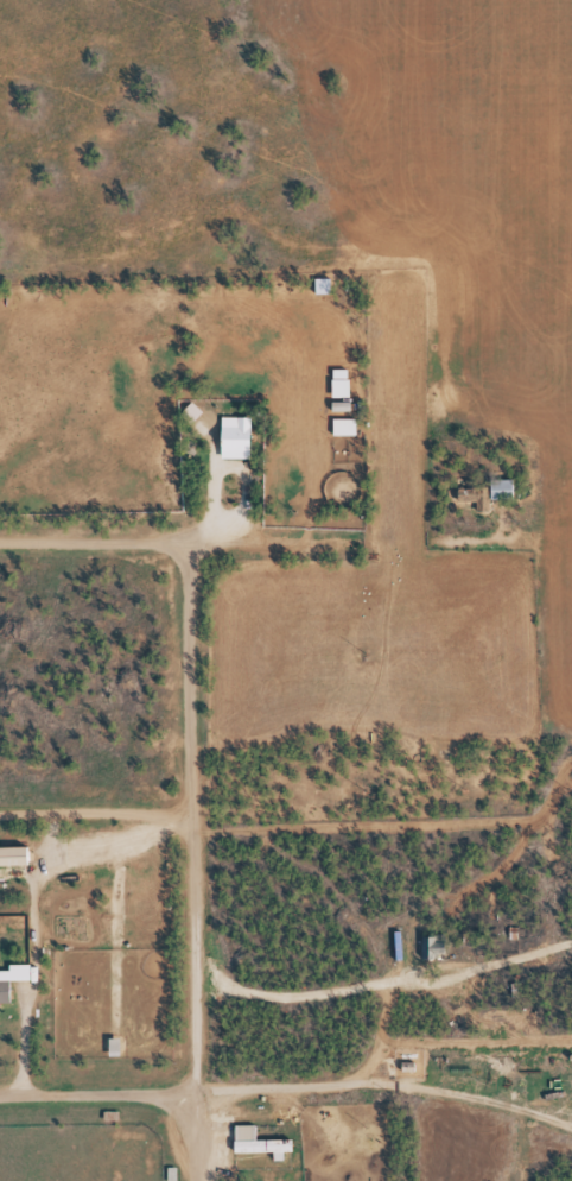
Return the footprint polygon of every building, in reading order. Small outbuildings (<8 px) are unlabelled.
[(320,274),(322,290),(341,290),(339,274),(320,274)] [(225,412),(225,455),(265,454),(263,412),(225,412)] [(337,417),(338,434),(362,432),(362,416),(337,417)] [(510,499),(510,478),(486,478),(486,499),(510,499)] [(480,511),(480,484),(454,484),(454,503),(471,503),(471,511),(480,511)] [(4,842),(5,860),(33,860),(33,842),(4,842)] [(417,959),(441,959),(441,934),(417,934),(417,959)] [(17,998),(17,979),(0,979),(0,998),(17,998)] [(252,1140),(252,1125),(230,1125),(231,1154),(275,1153),(275,1152),(289,1152),(289,1140),(252,1140)]
